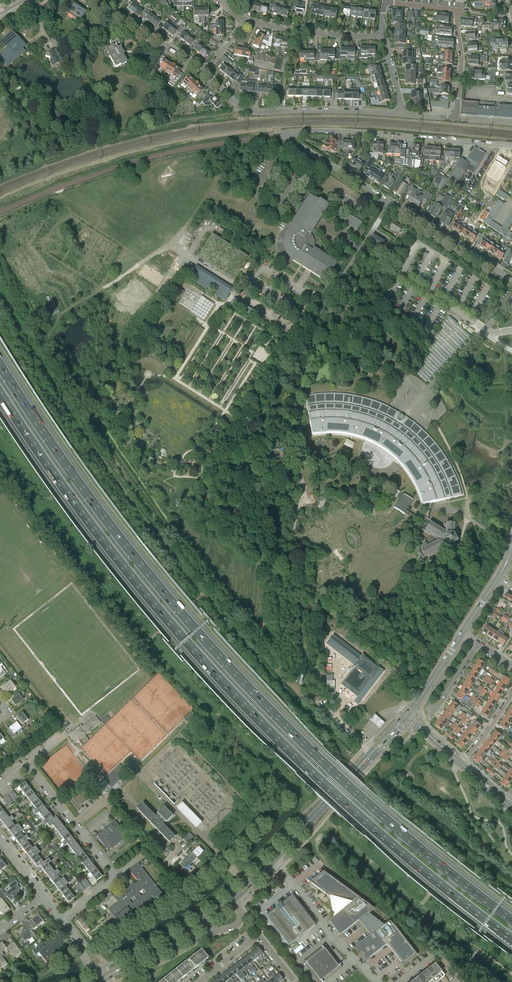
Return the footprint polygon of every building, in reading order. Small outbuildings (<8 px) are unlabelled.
[(130,1),(130,2),(128,5),(130,7),(128,9),(133,13),(138,8),(140,6),(134,2),(136,0),(131,0),(130,1)] [(293,7),(296,7),(295,13),(303,14),(303,13),(306,13),(307,5),(304,4),(304,1),(299,0),(296,0),(295,0),(293,7)] [(282,8),(282,9),(283,5),(284,2),(281,1),(280,6),(273,4),(271,9),(274,10),(273,14),(280,16),(282,8)] [(86,13),(80,8),(72,2),(65,11),(77,19),(78,17),(81,20),(86,13)] [(259,13),(261,6),(254,3),(252,11),(259,13)] [(316,16),(318,5),(311,4),(311,6),(310,15),(316,16)] [(349,17),(351,5),(348,4),(346,5),(346,7),(344,6),(342,16),(349,17)] [(282,8),(280,16),(287,18),(289,11),(285,9),(286,6),(283,5),(282,9),(282,8)] [(324,6),(318,5),(316,16),(323,17),(324,8),(324,6)] [(357,6),(351,5),(349,17),(355,18),(357,8),(357,6)] [(261,6),(259,13),(266,15),(268,8),(261,6)] [(364,6),(363,9),(362,19),(368,20),(370,10),(370,7),(364,6)] [(138,8),(133,13),(139,17),(143,12),(138,8)] [(337,10),(331,9),(329,18),(336,19),(337,10)] [(150,13),(147,16),(145,19),(150,23),(155,17),(150,13)] [(155,17),(150,23),(155,27),(160,21),(158,20),(155,17)] [(492,30),(505,31),(506,21),(491,20),(490,26),(483,25),(482,33),(491,34),(492,30)] [(167,23),(162,28),(167,32),(172,27),(173,25),(168,21),(167,23)] [(172,27),(167,32),(172,36),(176,31),(179,33),(183,28),(180,26),(178,28),(175,26),(178,23),(176,21),(174,24),(172,27)] [(184,27),(183,28),(179,33),(177,35),(179,37),(179,38),(184,42),(188,36),(184,32),(186,29),(184,27)] [(194,29),(188,36),(184,42),(189,46),(194,40),(191,38),(195,32),(196,30),(194,29)] [(223,29),(216,29),(216,36),(213,36),(212,35),(211,37),(212,38),(218,42),(220,39),(220,36),(223,36),(223,29)] [(0,56),(8,65),(23,52),(21,50),(25,47),(15,36),(12,33),(6,39),(3,42),(5,45),(9,48),(0,56)] [(258,34),(255,40),(266,45),(268,46),(271,47),(272,37),(269,36),(268,42),(263,40),(264,37),(258,34)] [(432,42),(454,44),(454,40),(439,38),(439,36),(432,36),(432,42)] [(198,40),(196,42),(194,44),(196,46),(194,50),(199,54),(205,47),(200,43),(202,40),(199,38),(198,40)] [(281,38),(280,45),(280,47),(288,48),(290,43),(287,43),(288,39),(281,38)] [(405,38),(395,38),(395,44),(398,44),(398,48),(405,48),(405,45),(407,45),(408,38),(405,38)] [(127,63),(122,55),(124,54),(122,52),(121,51),(121,49),(120,48),(120,47),(119,49),(117,45),(118,44),(120,43),(117,40),(115,41),(113,43),(112,41),(110,42),(112,47),(107,50),(110,57),(108,58),(112,64),(114,63),(116,67),(117,67),(117,68),(121,66),(121,64),(122,64),(122,65),(127,63)] [(255,40),(252,46),(259,48),(260,45),(265,47),(263,52),(265,53),(269,46),(266,45),(255,40)] [(489,44),(489,45),(488,52),(488,54),(491,53),(494,53),(494,51),(508,50),(507,43),(489,44)] [(205,47),(199,54),(204,58),(206,55),(208,56),(211,52),(205,47)] [(358,51),(357,58),(360,58),(361,54),(365,55),(365,58),(368,58),(368,47),(361,47),(361,51),(358,51)] [(403,52),(403,59),(415,59),(415,51),(413,51),(413,49),(410,48),(410,52),(403,52)] [(55,49),(49,52),(53,60),(51,61),(53,65),(60,62),(60,61),(63,60),(57,49),(55,50),(55,49)] [(242,49),(241,56),(249,58),(248,61),(253,62),(253,57),(254,56),(250,55),(250,53),(248,53),(248,51),(242,49)] [(337,53),(337,59),(340,60),(340,56),(347,56),(348,49),(340,49),(340,53),(337,53)] [(348,49),(347,58),(347,60),(355,60),(355,58),(357,58),(358,51),(355,51),(355,49),(348,49)] [(320,54),(317,54),(317,61),(320,61),(327,61),(327,50),(320,50),(320,54)] [(334,51),(327,50),(327,61),(330,61),(330,58),(334,58),(334,59),(337,59),(337,53),(334,52),(334,51)] [(314,52),(307,52),(307,59),(314,59),(314,61),(317,61),(317,54),(314,54),(314,52)] [(165,71),(169,64),(164,60),(163,62),(159,60),(155,67),(158,69),(159,68),(165,71)] [(504,71),(511,71),(511,70),(511,60),(508,60),(508,61),(505,61),(505,66),(504,66),(504,71)] [(505,66),(505,61),(500,61),(497,61),(497,64),(500,64),(499,71),(504,71),(504,66),(505,66)] [(169,64),(165,71),(163,74),(166,75),(167,72),(170,74),(175,67),(174,67),(175,66),(173,64),(172,65),(169,64)] [(224,74),(229,68),(223,64),(219,70),(224,74)] [(375,64),(369,66),(366,66),(367,70),(370,69),(372,76),(374,76),(374,75),(381,73),(379,67),(375,68),(375,64)] [(175,67),(170,74),(176,78),(181,71),(175,67)] [(233,72),(229,68),(224,74),(229,78),(233,72)] [(237,75),(233,72),(229,78),(234,82),(238,77),(239,78),(236,81),(239,84),(242,81),(243,76),(238,73),(237,75)] [(383,80),(381,73),(374,75),(374,76),(376,82),(383,80)] [(187,87),(193,81),(189,76),(182,83),(187,87)] [(257,81),(247,80),(246,92),(253,93),(253,86),(255,85),(256,85),(257,81)] [(385,87),(383,80),(376,82),(378,89),(385,87)] [(159,89),(162,91),(167,85),(162,81),(160,84),(162,85),(159,89)] [(196,83),(193,81),(187,87),(192,92),(198,86),(198,85),(199,84),(196,82),(196,83)] [(203,90),(198,86),(192,92),(197,96),(203,90)] [(295,96),(295,89),(295,87),(287,87),(286,87),(286,91),(287,91),(288,91),(288,96),(295,96)] [(378,89),(374,90),(375,92),(376,92),(379,91),(379,92),(380,96),(387,94),(385,87),(378,89)] [(323,88),(323,90),(323,97),(330,97),(330,94),(333,94),(333,88),(323,88)] [(351,89),(351,100),(358,100),(362,100),(362,95),(358,95),(358,93),(358,90),(354,89),(351,89)] [(411,99),(421,99),(422,93),(418,93),(418,89),(412,89),(412,92),(411,99)] [(212,104),(215,107),(217,108),(218,108),(222,104),(220,102),(217,99),(215,97),(212,99),(211,100),(210,99),(211,98),(208,94),(201,101),(204,104),(205,103),(212,104)] [(380,96),(377,96),(379,103),(389,101),(387,94),(380,96)] [(495,106),(495,103),(485,103),(485,104),(462,102),(462,115),(511,119),(511,107),(495,106)] [(394,155),(395,145),(393,145),(393,144),(389,144),(388,151),(386,151),(386,154),(394,155)] [(395,145),(394,155),(400,155),(399,159),(394,158),(393,164),(395,165),(399,166),(402,167),(404,145),(402,145),(397,144),(397,145),(395,145)] [(406,145),(404,145),(402,167),(407,168),(412,170),(419,172),(420,166),(421,161),(417,160),(412,160),(412,157),(409,156),(409,150),(406,149),(406,145)] [(420,146),(413,146),(412,157),(412,160),(417,160),(421,161),(421,158),(419,158),(419,157),(421,157),(423,147),(420,147),(420,146)] [(461,160),(455,169),(449,179),(448,181),(456,186),(458,183),(459,184),(457,186),(459,188),(466,177),(463,176),(460,182),(459,181),(466,169),(473,173),(485,153),(474,147),(465,162),(461,159),(461,160)] [(355,168),(362,157),(359,155),(357,159),(354,158),(350,165),(355,168)] [(362,157),(355,168),(360,172),(365,164),(362,163),(365,159),(362,157)] [(507,174),(503,172),(505,168),(508,163),(498,157),(487,174),(497,181),(489,193),(494,196),(507,174)] [(370,169),(375,160),(371,159),(366,166),(370,169)] [(373,180),(379,170),(377,168),(377,169),(373,166),(372,169),(367,176),(373,180)] [(382,171),(379,170),(373,180),(379,183),(384,176),(383,176),(385,174),(381,172),(382,171)] [(386,188),(395,173),(394,172),(392,175),(390,174),(383,186),(386,188)] [(395,173),(386,188),(390,190),(397,178),(395,177),(397,174),(395,173)] [(442,179),(438,177),(434,182),(439,185),(443,180),(442,179)] [(407,178),(405,181),(397,194),(401,197),(408,186),(406,185),(410,179),(407,178)] [(397,194),(405,181),(401,179),(393,192),(397,194)] [(443,180),(439,185),(438,188),(442,190),(447,181),(445,180),(443,180)] [(413,204),(419,195),(416,193),(417,190),(412,187),(408,194),(409,194),(410,193),(412,194),(408,201),(413,204)] [(507,195),(500,190),(496,195),(504,200),(507,195)] [(419,195),(413,204),(419,207),(423,201),(426,202),(425,204),(429,198),(431,198),(433,195),(426,191),(424,194),(422,197),(419,195)] [(444,198),(432,217),(436,219),(444,205),(445,206),(446,204),(448,205),(451,200),(452,199),(452,198),(450,197),(446,194),(444,198)] [(315,231),(315,230),(314,229),(328,205),(317,198),(316,199),(310,196),(286,233),(288,234),(287,235),(286,236),(286,237),(286,238),(285,239),(285,241),(285,242),(285,243),(285,244),(285,245),(285,247),(285,248),(286,249),(286,250),(286,251),(287,253),(288,254),(288,255),(289,256),(290,257),(291,257),(292,258),(293,259),(294,260),(293,261),(324,280),(328,274),(329,275),(337,264),(319,252),(319,251),(320,250),(320,249),(320,248),(320,247),(320,246),(321,245),(320,244),(320,243),(320,242),(320,240),(320,239),(319,238),(319,237),(319,236),(318,235),(318,234),(317,233),(316,232),(315,231)] [(432,217),(444,198),(440,196),(436,203),(435,203),(433,207),(431,205),(427,213),(429,214),(428,214),(432,217)] [(451,200),(448,205),(450,207),(448,211),(447,210),(440,222),(444,224),(455,207),(452,205),(454,202),(451,200)] [(455,207),(444,224),(448,226),(455,215),(457,216),(460,210),(463,205),(460,203),(457,208),(455,207)] [(464,212),(461,210),(456,218),(459,220),(464,212)] [(357,230),(362,222),(346,211),(340,220),(357,230)] [(494,218),(489,215),(484,223),(489,226),(492,221),(494,218)] [(457,232),(462,224),(463,222),(461,220),(460,223),(457,221),(452,228),(452,229),(454,230),(455,230),(457,232)] [(389,228),(398,234),(402,227),(393,222),(389,228)] [(467,228),(462,224),(457,232),(460,233),(460,234),(462,236),(467,228)] [(504,225),(502,228),(499,233),(504,236),(509,228),(504,225)] [(471,230),(467,228),(462,236),(465,237),(466,237),(468,238),(474,229),(472,228),(471,230)] [(474,229),(468,238),(471,240),(470,241),(472,242),(473,242),(474,242),(475,240),(477,241),(482,235),(479,233),(478,234),(475,233),(476,231),(475,230),(474,229)] [(373,234),(368,242),(379,250),(385,242),(373,234)] [(490,242),(492,239),(490,237),(490,239),(486,237),(486,236),(484,235),(480,241),(482,242),(480,246),(485,249),(490,242)] [(233,250),(211,237),(198,257),(233,279),(239,269),(240,269),(241,267),(240,267),(246,258),(241,255),(241,254),(240,254),(240,253),(239,252),(238,252),(238,251),(237,251),(237,250),(236,250),(235,250),(234,250),(233,250)] [(495,245),(490,242),(485,249),(488,251),(488,252),(490,253),(495,245)] [(501,249),(495,245),(490,253),(493,255),(494,255),(496,256),(501,249)] [(506,252),(501,249),(496,256),(501,260),(504,256),(506,257),(507,256),(509,253),(510,252),(511,250),(508,248),(506,252)] [(227,285),(196,266),(188,278),(219,297),(225,301),(233,289),(227,285)] [(201,297),(194,306),(207,315),(214,306),(201,297)] [(252,309),(233,298),(231,303),(250,313),(252,309)] [(326,393),(304,395),(312,435),(323,433),(325,433),(344,434),(362,439),(366,440),(365,444),(364,445),(364,447),(363,450),(363,453),(364,456),(365,457),(365,459),(367,461),(369,463),(371,465),(373,466),(376,467),(379,467),(381,467),(383,467),(385,466),(387,466),(389,465),(390,464),(392,462),(395,459),(400,463),(404,468),(413,480),(419,492),(424,505),(430,504),(426,519),(425,518),(423,522),(406,511),(413,500),(402,493),(394,507),(393,507),(404,514),(405,514),(421,524),(419,528),(424,531),(424,532),(430,536),(429,538),(429,541),(430,543),(427,545),(427,543),(425,542),(423,545),(424,546),(421,547),(422,549),(421,550),(422,550),(417,553),(420,559),(425,557),(425,558),(428,556),(429,558),(447,549),(447,547),(453,548),(458,540),(455,535),(456,534),(456,525),(454,525),(454,524),(454,522),(452,522),(448,522),(446,522),(446,523),(446,524),(444,524),(443,529),(431,521),(430,521),(434,506),(433,505),(433,503),(463,495),(454,472),(442,450),(426,432),(419,426),(416,423),(407,416),(404,420),(404,418),(403,416),(401,415),(399,415),(398,416),(397,415),(399,412),(389,406),(368,398),(347,394),(326,393)] [(346,438),(343,444),(351,448),(354,442),(346,438)] [(294,483),(288,479),(285,484),(292,488),(294,483)] [(400,492),(396,489),(389,500),(393,503),(400,492)] [(511,597),(507,593),(503,600),(508,603),(511,597)] [(488,635),(492,629),(487,626),(483,632),(488,635)] [(497,633),(492,629),(488,635),(493,639),(497,633)] [(502,636),(497,633),(493,639),(499,642),(502,636)] [(356,665),(341,684),(358,697),(356,699),(359,702),(384,670),(380,667),(379,669),(334,635),(328,644),(356,665)] [(502,636),(499,642),(504,645),(508,639),(502,636)] [(482,669),(485,664),(479,660),(476,665),(482,669)] [(479,674),(482,669),(476,665),(473,671),(479,674)] [(476,680),(479,674),(473,671),(469,676),(476,680)] [(7,679),(9,682),(1,688),(6,694),(15,687),(11,682),(16,678),(15,677),(17,676),(15,673),(13,675),(7,679)] [(472,685),(476,680),(469,676),(466,681),(472,685)] [(501,682),(507,686),(511,680),(504,677),(501,682)] [(335,689),(335,680),(326,680),(326,689),(335,689)] [(469,690),(472,685),(466,681),(463,686),(469,690)] [(501,682),(498,687),(504,691),(507,686),(501,682)] [(466,696),(469,690),(463,686),(459,692),(466,696)] [(504,691),(498,687),(494,692),(501,696),(504,691)] [(14,698),(11,700),(16,706),(23,700),(21,697),(24,695),(22,693),(20,691),(20,690),(13,695),(14,698)] [(466,696),(459,692),(456,697),(462,701),(466,696)] [(494,692),(491,698),(497,702),(501,696),(494,692)] [(497,702),(491,698),(488,703),(494,707),(497,702)] [(464,717),(466,715),(463,712),(462,712),(460,711),(463,708),(459,705),(459,706),(453,701),(449,707),(455,711),(458,713),(460,715),(464,717)] [(488,703),(484,708),(491,712),(494,707),(488,703)] [(449,707),(446,712),(452,716),(455,711),(449,707)] [(491,712),(484,708),(481,713),(487,717),(491,712)] [(17,722),(21,728),(25,725),(24,723),(28,720),(22,712),(16,717),(18,720),(16,722),(17,722)] [(452,716),(446,712),(442,717),(448,721),(452,716)] [(375,713),(369,719),(379,728),(384,722),(375,713)] [(511,720),(511,719),(507,715),(503,720),(509,724),(511,720)] [(81,725),(68,735),(75,744),(78,741),(82,746),(89,740),(85,736),(86,735),(85,735),(89,732),(89,733),(91,732),(90,731),(101,723),(95,716),(82,727),(81,725)] [(442,717),(438,721),(444,726),(448,721),(442,717)] [(506,730),(509,724),(503,720),(500,726),(506,730)] [(441,730),(444,726),(438,721),(435,726),(441,730)] [(472,726),(477,731),(481,726),(476,721),(472,726)] [(21,728),(17,722),(9,728),(11,731),(9,733),(13,738),(17,735),(15,733),(21,728)] [(477,731),(472,726),(468,731),(473,736),(477,731)] [(473,736),(468,731),(464,736),(469,740),(473,736)] [(496,731),(492,736),(498,741),(502,736),(503,737),(505,735),(501,732),(499,734),(496,731)] [(469,740),(464,736),(460,740),(465,745),(469,740)] [(492,736),(488,741),(494,746),(498,741),(492,736)] [(465,745),(460,740),(456,744),(462,749),(465,745)] [(494,746),(488,741),(484,746),(490,750),(494,746)] [(490,750),(484,746),(480,750),(486,755),(490,750)] [(486,755),(480,750),(476,755),(482,760),(484,761),(488,757),(486,755)] [(482,760),(476,755),(473,759),(479,764),(482,760)] [(130,769),(133,765),(128,760),(124,764),(130,769)] [(104,780),(111,788),(127,773),(119,765),(104,780)] [(501,776),(494,770),(490,774),(493,776),(495,774),(499,778),(501,776)] [(508,774),(504,779),(509,784),(511,781),(511,778),(508,774)] [(509,784),(504,779),(501,783),(506,788),(509,784)] [(23,792),(29,787),(25,782),(19,787),(23,792)] [(33,792),(29,787),(23,792),(27,797),(33,792)] [(72,799),(70,801),(78,812),(81,810),(79,807),(90,799),(84,791),(73,799),(72,799)] [(27,797),(30,802),(39,795),(37,794),(35,795),(33,792),(27,797)] [(30,802),(35,807),(41,802),(38,799),(40,797),(39,795),(30,802)] [(37,815),(39,813),(47,806),(46,805),(44,806),(41,802),(35,807),(37,810),(34,812),(37,815)] [(137,809),(149,822),(150,823),(150,822),(151,823),(150,824),(151,824),(152,824),(153,825),(152,825),(152,826),(153,825),(154,826),(153,827),(154,827),(155,828),(155,829),(156,828),(157,829),(156,829),(169,843),(170,843),(170,842),(175,837),(163,824),(165,821),(166,822),(173,816),(164,807),(157,813),(158,814),(156,817),(143,803),(142,804),(143,804),(137,809)] [(182,803),(177,808),(196,828),(202,823),(182,803)] [(48,808),(47,806),(39,813),(43,818),(49,813),(46,810),(48,808)] [(9,818),(4,812),(0,816),(0,819),(2,822),(0,823),(0,824),(1,825),(9,818)] [(50,822),(58,816),(57,814),(52,817),(49,813),(43,818),(45,821),(43,823),(45,826),(47,824),(50,822)] [(11,816),(9,818),(1,825),(2,826),(4,825),(7,829),(13,824),(11,822),(14,820),(11,816)] [(60,817),(58,816),(50,822),(47,824),(50,827),(53,825),(54,828),(60,823),(57,819),(60,817)] [(125,838),(118,829),(120,827),(115,821),(111,824),(97,836),(108,851),(111,848),(112,849),(125,838)] [(54,828),(59,833),(67,827),(66,825),(63,827),(60,823),(54,828)] [(13,824),(7,829),(10,833),(8,834),(9,836),(21,827),(18,824),(15,826),(13,824)] [(21,827),(9,836),(11,838),(13,836),(16,840),(22,835),(20,833),(23,830),(21,827)] [(68,828),(67,827),(59,833),(63,839),(69,834),(66,830),(68,828)] [(188,844),(194,838),(189,833),(183,839),(188,844)] [(64,846),(67,844),(75,838),(74,836),(72,838),(69,834),(63,839),(65,841),(62,843),(64,846)] [(22,835),(16,840),(19,844),(17,845),(18,847),(26,841),(29,838),(27,835),(24,837),(22,835)] [(77,839),(75,838),(67,844),(71,850),(78,845),(75,841),(77,839)] [(24,851),(31,846),(26,841),(18,847),(19,849),(21,847),(24,851)] [(71,850),(76,855),(84,849),(83,847),(81,849),(78,845),(71,850)] [(35,846),(32,848),(31,846),(24,851),(28,855),(25,856),(27,858),(38,849),(35,846)] [(168,847),(163,852),(167,856),(172,851),(168,847)] [(192,853),(197,858),(203,852),(198,847),(192,853)] [(38,849),(27,858),(28,860),(30,858),(33,862),(39,857),(37,855),(40,853),(38,849)] [(80,861),(86,856),(83,852),(85,850),(84,849),(76,855),(73,857),(76,860),(78,858),(80,861)] [(191,864),(197,858),(192,853),(186,858),(191,864)] [(80,861),(84,866),(93,860),(91,858),(89,860),(86,856),(80,861)] [(43,863),(39,857),(33,862),(36,866),(34,867),(35,869),(43,863)] [(191,864),(186,858),(180,864),(185,869),(191,864)] [(41,867),(44,871),(50,866),(48,864),(51,862),(49,859),(43,863),(35,869),(37,871),(41,867)] [(94,861),(93,860),(84,866),(88,871),(94,866),(92,863),(94,861)] [(161,892),(142,868),(139,863),(130,870),(137,880),(138,880),(139,881),(131,887),(130,885),(114,898),(118,903),(108,910),(120,924),(132,914),(131,913),(133,911),(135,913),(142,907),(141,905),(143,904),(144,905),(151,900),(150,898),(152,896),(153,898),(161,892)] [(50,866),(44,871),(47,875),(45,877),(46,878),(54,872),(52,869),(54,868),(52,865),(50,867),(50,866)] [(98,871),(94,866),(88,871),(92,876),(98,871)] [(54,872),(46,878),(47,880),(50,878),(53,882),(59,877),(57,875),(60,873),(57,870),(54,872)] [(98,871),(92,876),(96,881),(102,876),(98,871)] [(374,909),(328,875),(324,872),(310,882),(326,894),(328,896),(330,898),(331,899),(336,905),(337,904),(338,906),(336,908),(337,910),(340,908),(341,910),(342,910),(343,911),(329,922),(330,922),(340,935),(339,935),(340,935),(360,919),(372,934),(353,949),(354,949),(362,957),(362,958),(366,962),(369,959),(368,959),(387,944),(402,963),(401,963),(403,967),(408,963),(407,962),(417,955),(395,926),(394,925),(393,924),(392,923),(391,922),(389,921),(384,925),(369,914),(373,909),(374,909)] [(59,877),(53,882),(56,886),(54,888),(55,889),(66,881),(63,877),(61,880),(59,877)] [(14,882),(8,886),(11,889),(5,894),(2,890),(0,891),(0,892),(5,898),(7,896),(10,901),(15,897),(16,899),(21,894),(18,890),(20,888),(17,885),(18,884),(16,880),(14,882)] [(66,881),(55,889),(56,891),(58,889),(62,894),(68,889),(66,886),(69,884),(66,881)] [(68,889),(62,894),(65,898),(71,893),(68,889)] [(5,898),(0,892),(0,897),(0,898),(0,911),(3,915),(10,909),(2,900),(5,898)] [(110,892),(100,900),(103,903),(113,896),(110,892)] [(71,893),(65,898),(69,903),(75,898),(71,893)] [(279,904),(276,906),(277,908),(266,917),(288,946),(314,925),(292,896),(281,905),(279,904)] [(26,920),(24,921),(30,930),(33,928),(33,929),(43,921),(38,914),(28,922),(26,920)] [(28,931),(30,930),(24,921),(22,923),(23,925),(16,931),(24,940),(20,943),(24,948),(30,943),(29,941),(33,937),(28,931)] [(39,952),(42,956),(48,963),(54,958),(51,953),(62,945),(57,938),(46,947),(42,943),(32,951),(36,955),(39,952)] [(4,945),(6,947),(7,948),(14,958),(21,952),(13,942),(8,946),(6,943),(4,945)] [(318,981),(323,981),(342,967),(325,946),(303,962),(318,981)] [(259,959),(261,962),(264,960),(262,958),(262,957),(261,955),(263,954),(258,948),(253,952),(258,957),(259,959)] [(202,950),(189,960),(196,968),(208,958),(202,950)] [(258,957),(253,952),(248,955),(253,961),(258,957)] [(244,959),(248,965),(253,961),(248,955),(244,959)] [(239,963),(243,968),(248,965),(244,959),(239,963)] [(183,978),(196,968),(189,960),(176,969),(183,978)] [(234,966),(239,972),(243,968),(239,963),(234,966)] [(435,963),(430,967),(440,979),(445,976),(435,963)] [(229,970),(234,976),(236,974),(240,979),(241,978),(242,977),(240,974),(239,972),(234,966),(229,970)] [(440,979),(430,967),(426,970),(435,981),(436,981),(440,979)] [(176,969),(164,979),(166,981),(178,981),(183,978),(176,969)] [(231,981),(235,981),(231,978),(234,976),(229,970),(225,974),(231,981)] [(421,974),(427,981),(435,981),(426,970),(421,974)] [(270,973),(277,981),(281,981),(283,980),(279,974),(276,976),(272,971),(270,973)] [(270,973),(268,975),(271,980),(269,981),(277,981),(270,973)] [(224,981),(226,981),(227,981),(231,981),(225,974),(220,977),(224,981)] [(417,977),(420,981),(427,981),(421,974),(417,977)]
